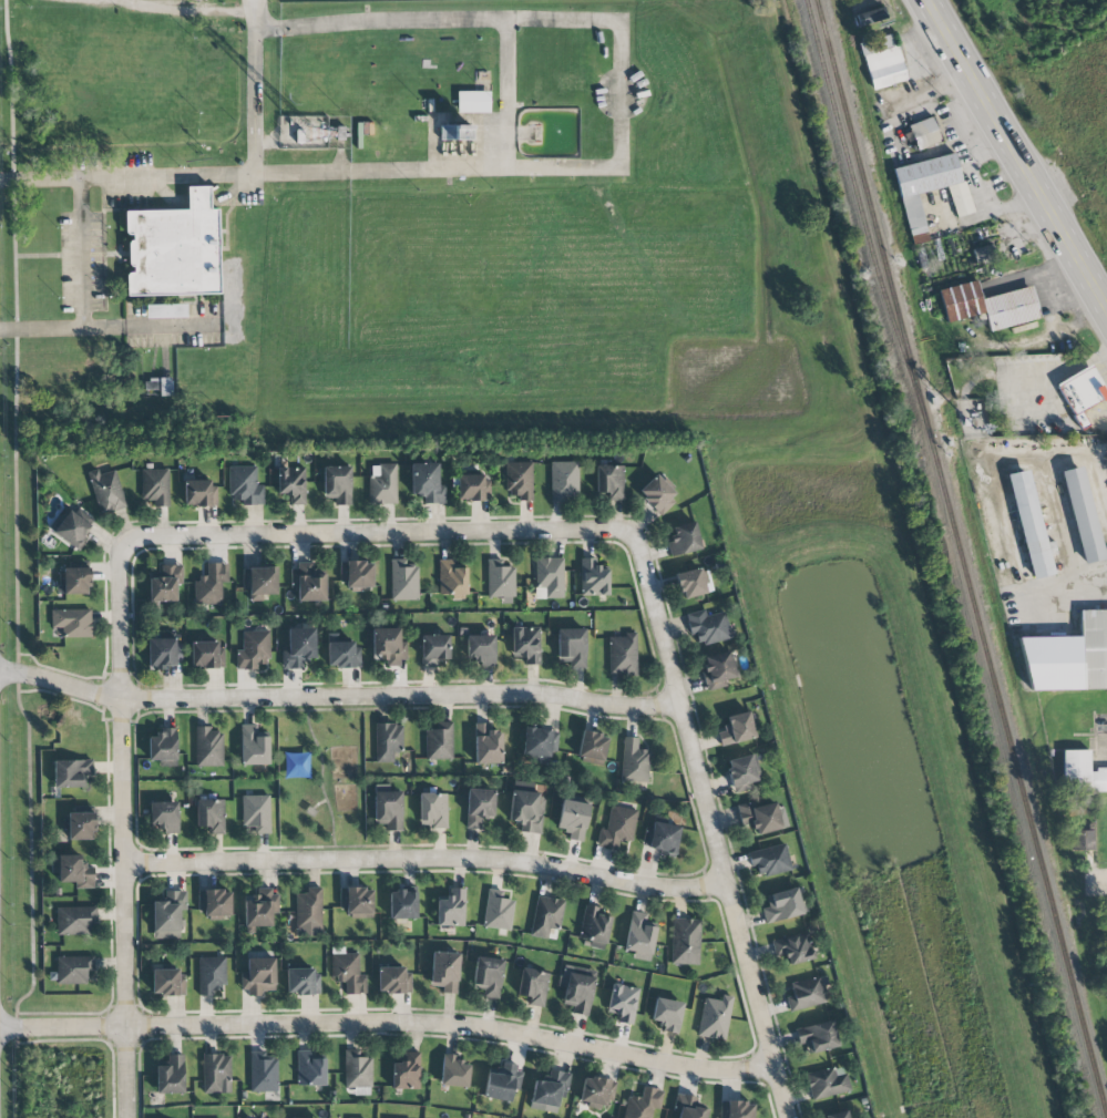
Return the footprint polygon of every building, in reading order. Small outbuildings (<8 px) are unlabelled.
[(854,13),(856,26),(887,21),(885,9),(854,13)] [(871,89),(905,82),(895,36),(861,44),(871,89)] [(490,113),(490,92),(457,92),(457,113),(490,113)] [(941,141),(932,117),(908,126),(917,150),(941,141)] [(470,141),(470,126),(440,125),(440,140),(470,141)] [(894,168),(911,243),(927,239),(917,194),(948,187),(955,218),(971,214),(957,153),(894,168)] [(219,295),(218,209),(210,210),(209,187),(186,187),(187,210),(125,211),(125,235),(129,235),(130,273),(126,273),(126,296),(219,295)] [(975,263),(996,258),(993,244),(972,249),(975,263)] [(946,323),(984,314),(976,281),(938,290),(946,323)] [(981,299),(989,332),(1040,319),(1032,286),(981,299)] [(146,305),(146,318),(187,318),(186,305),(146,305)] [(1080,431),(1089,426),(1081,412),(1106,398),(1106,395),(1091,365),(1055,384),(1080,431)] [(144,390),(159,390),(159,396),(171,396),(171,378),(144,379),(144,390)] [(531,462),(505,462),(506,499),(532,499),(531,462)] [(578,501),(578,462),(550,462),(551,501),(578,501)] [(411,495),(423,495),(423,504),(445,503),(444,485),(438,485),(438,463),(411,464),(411,495)] [(396,504),(396,464),(369,465),(370,505),(396,504)] [(263,485),(257,485),(256,466),(228,467),(229,496),(235,496),(235,505),(263,505),(263,485)] [(350,466),(323,467),(324,496),(333,495),(333,506),(351,505),(350,466)] [(623,466),(595,466),(595,493),(607,493),(607,500),(623,500),(623,466)] [(1105,560),(1082,466),(1060,471),(1083,565),(1105,560)] [(305,504),(304,467),(277,468),(277,495),(290,495),(290,505),(305,504)] [(115,470),(99,475),(97,469),(88,472),(100,515),(126,507),(115,470)] [(169,469),(142,469),(142,507),(168,507),(169,469)] [(1053,575),(1029,470),(1006,475),(1031,580),(1053,575)] [(637,492),(659,515),(678,497),(656,474),(637,492)] [(456,500),(489,500),(489,476),(457,476),(456,500)] [(211,480),(183,480),(184,506),(216,506),(216,488),(211,488),(211,480)] [(78,549),(92,524),(61,506),(47,532),(78,549)] [(667,542),(671,557),(701,549),(694,522),(673,527),(676,540),(667,542)] [(563,558),(535,558),(535,599),(563,598),(563,558)] [(581,596),(608,595),(608,568),(596,568),(595,558),(580,559),(581,596)] [(514,567),(503,567),(503,559),(486,559),(487,598),(515,597),(514,567)] [(391,600),(418,600),(418,565),(407,565),(407,560),(390,560),(391,600)] [(466,568),(454,568),(454,560),(439,560),(438,595),(451,595),(451,599),(466,599),(466,568)] [(341,562),(341,588),(372,588),(372,561),(341,562)] [(297,601),(325,601),(326,569),(311,569),(311,563),(293,563),(292,588),(297,589),(297,601)] [(222,604),(221,583),(228,583),(228,564),(206,564),(206,576),(195,576),(196,605),(222,604)] [(149,602),(176,602),(176,585),(182,585),(182,565),(160,565),(160,573),(149,573),(149,602)] [(89,568),(63,568),(63,595),(89,594),(89,568)] [(276,595),(276,568),(242,568),(242,590),(250,589),(250,601),(263,601),(263,595),(276,595)] [(682,600),(707,593),(700,568),(675,574),(682,600)] [(92,637),(91,609),(51,610),(51,630),(60,630),(61,638),(92,637)] [(698,647),(731,638),(724,612),(706,616),(704,609),(685,614),(691,636),(695,635),(698,647)] [(1080,611),(1081,637),(1023,638),(1025,691),(1106,689),(1106,610),(1080,611)] [(539,627),(511,628),(511,657),(524,657),(524,665),(539,665),(539,627)] [(282,669),(303,669),(303,659),(315,659),(315,628),(288,628),(288,650),(282,650),(282,669)] [(372,660),(388,660),(388,663),(406,663),(406,643),(400,643),(400,628),(372,629),(372,660)] [(558,658),(570,658),(570,669),(586,668),(585,629),(557,629),(558,658)] [(268,631),(242,631),(243,650),(236,650),(236,670),(257,669),(257,665),(269,664),(268,631)] [(609,637),(609,674),(636,674),(636,633),(625,633),(625,637),(609,637)] [(328,668),(356,667),(356,642),(338,642),(338,634),(327,634),(328,668)] [(448,635),(420,636),(421,667),(436,667),(436,660),(449,659),(448,635)] [(494,636),(468,635),(468,665),(494,666),(494,636)] [(147,639),(148,668),(175,667),(175,638),(147,639)] [(190,642),(191,668),(224,668),(223,649),(218,649),(217,642),(190,642)] [(735,678),(731,652),(701,657),(706,691),(726,688),(725,679),(735,678)] [(726,717),(729,727),(716,730),(720,747),(755,738),(748,711),(726,717)] [(452,759),(452,722),(437,721),(437,729),(425,729),(425,759),(452,759)] [(475,764),(501,764),(501,732),(489,732),(489,723),(474,724),(475,764)] [(375,762),(393,762),(393,752),(402,752),(402,724),(375,724),(375,762)] [(240,725),(241,765),(268,764),(268,732),(257,732),(257,725),(240,725)] [(196,767),(223,766),(222,731),(211,731),(211,726),(195,727),(196,767)] [(176,729),(162,729),(162,735),(149,735),(149,761),(159,761),(159,767),(176,767),(176,729)] [(522,755),(531,755),(531,763),(548,763),(549,752),(557,752),(557,730),(523,729),(522,755)] [(577,757),(602,762),(608,736),(583,731),(577,757)] [(648,783),(649,750),(637,750),(638,738),(623,737),(622,782),(648,783)] [(1090,768),(1089,750),(1062,751),(1063,792),(1106,792),(1106,768),(1090,768)] [(750,755),(727,760),(733,793),(757,788),(750,755)] [(92,760),(54,761),(54,788),(85,788),(85,776),(92,776),(92,760)] [(402,829),(401,792),(386,792),(386,789),(375,790),(375,829),(402,829)] [(466,828),(480,828),(480,819),(494,819),(494,790),(467,789),(466,828)] [(522,833),(542,834),(544,794),(511,792),(509,823),(523,824),(522,833)] [(446,793),(418,794),(419,827),(447,826),(446,793)] [(269,795),(242,796),(243,834),(270,833),(269,795)] [(224,800),(196,799),(196,826),(207,827),(207,834),(224,834),(224,800)] [(588,803),(561,800),(557,830),(570,832),(569,840),(583,842),(588,803)] [(149,802),(150,825),(161,825),(161,833),(178,833),(177,802),(149,802)] [(775,802),(756,807),(754,802),(736,806),(741,827),(751,825),(754,836),(782,830),(775,802)] [(637,810),(610,806),(606,830),(600,829),(597,847),(616,851),(618,840),(632,843),(637,810)] [(68,840),(94,840),(93,812),(64,813),(64,831),(68,831),(68,840)] [(674,858),(680,827),(648,821),(643,847),(659,850),(658,854),(674,858)] [(1072,852),(1094,851),(1093,823),(1071,824),(1072,852)] [(749,851),(755,877),(791,870),(786,844),(749,851)] [(75,889),(94,888),(93,867),(83,867),(83,855),(52,856),(53,873),(58,873),(58,882),(75,882),(75,889)] [(765,896),(768,907),(761,909),(765,924),(803,914),(796,887),(765,896)] [(296,936),(322,936),(321,888),(306,888),(306,894),(295,894),(296,936)] [(340,888),(340,908),(346,908),(347,917),(373,917),(372,888),(340,888)] [(437,896),(436,925),(464,926),(465,889),(449,888),(448,896),(437,896)] [(508,891),(487,889),(483,927),(511,930),(514,900),(507,899),(508,891)] [(230,890),(198,891),(198,915),(231,915),(230,890)] [(272,912),(278,912),(278,890),(257,891),(257,896),(244,896),(245,927),(272,927),(272,912)] [(153,939),(180,939),(179,910),(186,910),(186,891),(165,892),(165,901),(152,902),(153,939)] [(389,919),(416,919),(416,892),(390,891),(389,919)] [(529,935),(547,939),(549,929),(559,930),(565,901),(537,896),(529,935)] [(601,908),(585,905),(578,938),(590,941),(589,948),(604,951),(611,917),(599,915),(601,908)] [(96,907),(56,907),(56,935),(91,934),(91,924),(97,924),(96,907)] [(647,914),(632,911),(623,949),(651,955),(657,924),(645,922),(647,914)] [(671,964),(699,965),(700,919),(672,919),(671,964)] [(814,958),(806,931),(771,942),(775,957),(785,954),(788,966),(814,958)] [(442,993),(457,994),(459,953),(432,952),(430,986),(442,987),(442,993)] [(358,954),(332,954),(332,982),(344,982),(344,995),(366,994),(365,975),(359,975),(358,954)] [(56,957),(56,984),(86,984),(86,972),(94,971),(93,956),(56,957)] [(200,996),(214,995),(213,990),(225,990),(225,957),(199,958),(200,996)] [(502,959),(475,957),(473,989),(482,990),(481,997),(500,998),(502,959)] [(275,991),(275,958),(247,958),(247,971),(240,972),(241,994),(262,994),(262,991),(275,991)] [(410,968),(377,969),(378,994),(411,993),(410,968)] [(548,972),(520,969),(518,996),(528,997),(527,1005),(545,1007),(548,972)] [(152,996),(185,995),(184,970),(151,971),(152,996)] [(286,970),(287,995),(319,994),(319,970),(286,970)] [(587,1016),(595,979),(560,972),(557,986),(565,988),(561,1005),(572,1008),(571,1013),(587,1016)] [(827,984),(824,974),(790,985),(793,996),(785,998),(790,1013),(826,1002),(821,986),(827,984)] [(616,1022),(632,1025),(639,989),(612,984),(606,1012),(617,1015),(616,1022)] [(697,1035),(724,1041),(733,997),(722,995),(720,1001),(704,998),(697,1035)] [(683,1004),(656,997),(651,1020),(661,1023),(659,1030),(677,1034),(683,1004)] [(838,1047),(832,1020),(794,1030),(798,1045),(805,1043),(808,1055),(838,1047)] [(372,1058),(359,1057),(359,1051),(344,1050),(344,1087),(371,1088),(372,1058)] [(312,1059),(312,1051),(296,1051),(297,1086),(326,1085),(325,1059),(312,1059)] [(277,1092),(278,1053),(250,1052),(249,1091),(277,1092)] [(391,1063),(392,1090),(420,1089),(419,1053),(403,1053),(403,1063),(391,1063)] [(230,1054),(202,1055),(202,1094),(230,1094),(230,1054)] [(439,1084),(466,1089),(470,1065),(461,1064),(462,1057),(444,1054),(439,1084)] [(156,1065),(157,1094),(184,1093),(183,1055),(166,1055),(167,1064),(156,1065)] [(488,1068),(483,1097),(513,1103),(519,1067),(502,1064),(500,1071),(488,1068)] [(848,1093),(844,1067),(806,1073),(811,1099),(848,1093)] [(569,1073),(549,1071),(548,1076),(535,1074),(530,1110),(548,1112),(549,1106),(558,1108),(559,1098),(566,1099),(569,1073)] [(580,1102),(589,1103),(589,1106),(610,1109),(614,1081),(583,1077),(580,1102)] [(653,1109),(659,1110),(663,1091),(643,1086),(640,1098),(628,1095),(623,1117),(651,1117),(653,1109)] [(695,1108),(696,1096),(676,1094),(674,1112),(678,1112),(677,1117),(706,1117),(706,1109),(695,1108)] [(721,1101),(720,1117),(753,1117),(753,1103),(721,1101)]
